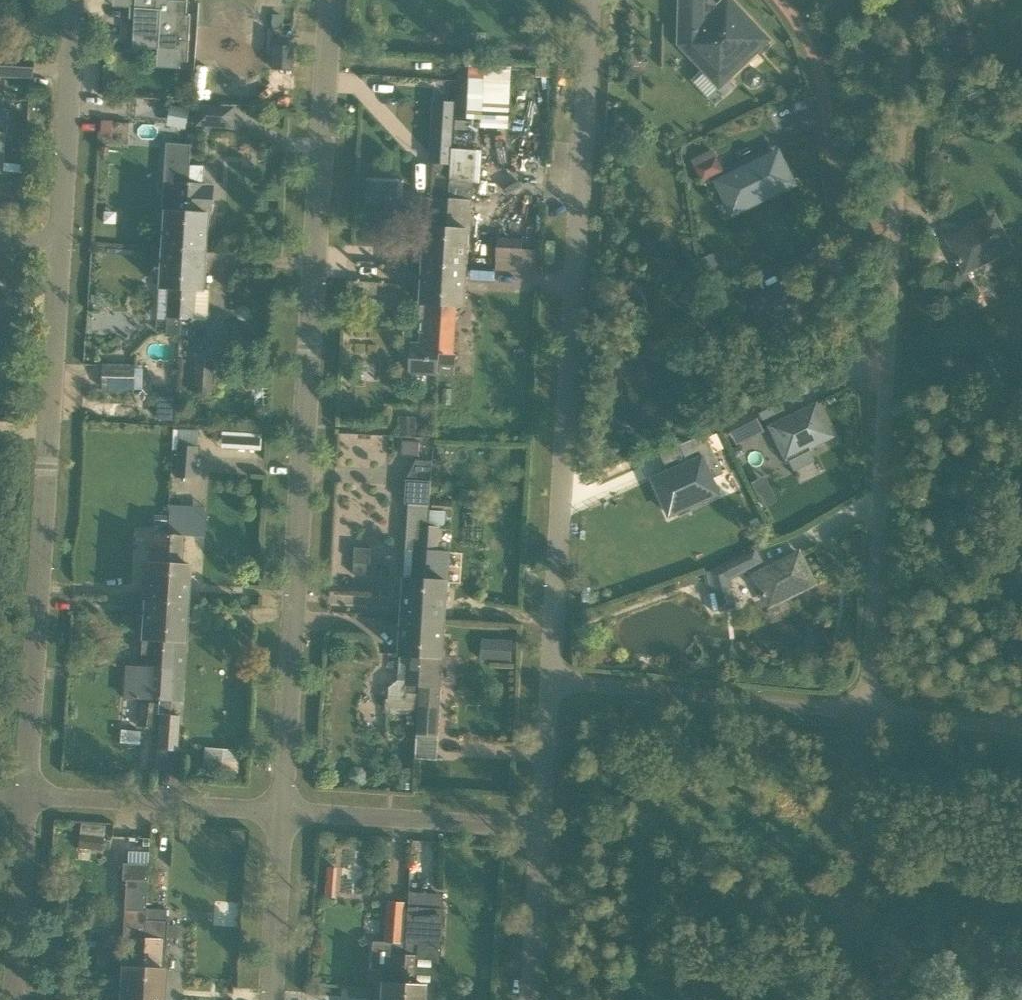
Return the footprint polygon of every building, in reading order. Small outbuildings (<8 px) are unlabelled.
[(133,48),(179,50),(179,62),(188,62),(190,20),(186,20),(187,1),(172,0),(135,0),(133,48)] [(682,2),(681,44),(719,85),(750,55),(747,52),(763,37),(729,0),(727,0),(708,18),(704,17),(704,3),(682,2)] [(293,47),(274,46),(273,69),(292,70),(293,47)] [(10,76),(30,78),(31,58),(11,56),(0,56),(0,76),(10,76)] [(509,101),(510,91),(511,81),(510,81),(510,77),(511,66),(481,64),(460,62),(458,90),(457,89),(455,115),(492,118),(493,100),(509,101)] [(433,100),(429,163),(433,163),(433,175),(450,177),(452,149),(455,102),(433,100)] [(196,114),(196,124),(209,125),(234,127),(235,107),(211,105),(197,104),(196,114)] [(184,128),(187,108),(168,105),(165,125),(184,128)] [(185,250),(190,165),(191,145),(167,144),(163,213),(166,213),(164,249),(185,250)] [(9,159),(10,149),(0,148),(0,159),(9,159)] [(452,149),(450,177),(449,199),(444,266),(467,268),(469,231),(470,231),(473,180),(479,181),(481,151),(452,149)] [(701,182),(724,171),(713,149),(691,159),(701,182)] [(733,211),(773,191),(791,182),(777,154),(719,182),(733,211)] [(190,165),(185,250),(207,252),(210,215),(209,215),(209,213),(212,212),(213,204),(210,202),(210,200),(214,200),(215,186),(203,185),(204,166),(190,165)] [(433,175),(431,198),(449,199),(450,177),(433,175)] [(401,201),(400,177),(366,178),(367,202),(401,201)] [(427,198),(423,265),(444,266),(449,199),(431,198),(427,198)] [(966,269),(984,260),(1008,248),(994,219),(991,221),(989,217),(973,225),(975,228),(951,241),(966,269)] [(523,238),(497,237),(496,258),(522,259),(523,238)] [(181,318),(185,250),(164,249),(161,287),(169,287),(167,334),(181,335),(182,318),(181,318)] [(182,318),(207,320),(209,290),(205,289),(207,252),(185,250),(181,318),(182,318)] [(438,374),(439,354),(444,266),(423,265),(421,303),(424,303),(421,344),(410,343),(408,372),(438,374)] [(465,305),(467,268),(444,266),(439,354),(453,355),(457,305),(465,305)] [(945,279),(952,294),(965,288),(957,273),(945,279)] [(796,279),(753,300),(772,338),(803,323),(821,314),(807,286),(801,290),(796,279)] [(347,280),(347,305),(363,306),(364,281),(351,280),(347,280)] [(212,393),(214,361),(198,360),(196,392),(212,393)] [(144,365),(135,364),(104,364),(103,389),(134,389),(134,377),(143,378),(144,365)] [(158,395),(157,419),(173,420),(174,396),(158,395)] [(751,406),(720,421),(726,433),(757,419),(751,406)] [(798,415),(773,427),(787,456),(794,470),(816,460),(809,445),(812,444),(830,435),(816,406),(798,415)] [(174,476),(196,477),(198,429),(176,428),(174,476)] [(686,462),(652,479),(670,515),(686,507),(681,497),(696,489),(701,500),(718,491),(710,477),(722,471),(703,432),(677,444),(685,459),(686,462)] [(741,444),(733,448),(736,455),(744,452),(741,444)] [(752,481),(761,504),(773,500),(764,476),(752,481)] [(404,579),(402,616),(423,617),(428,525),(431,481),(406,479),(405,504),(409,504),(406,550),(415,550),(413,579),(404,579)] [(453,500),(432,498),(431,511),(452,512),(453,500)] [(153,515),(153,525),(166,525),(166,515),(153,515)] [(423,617),(446,618),(448,581),(439,581),(442,526),(428,525),(423,617)] [(142,600),(163,601),(167,534),(155,533),(153,563),(144,563),(142,600)] [(163,601),(186,603),(188,566),(180,565),(182,535),(167,534),(163,601)] [(711,575),(704,577),(707,588),(714,587),(720,610),(736,606),(730,581),(729,577),(745,569),(763,562),(757,550),(739,558),(710,571),(711,575)] [(799,554),(781,562),(756,575),(770,604),(813,583),(799,554)] [(142,600),(140,638),(141,638),(140,654),(147,654),(145,693),(145,699),(158,700),(163,601),(142,600)] [(184,640),(186,603),(163,601),(158,700),(157,713),(159,714),(157,749),(175,751),(178,715),(170,714),(171,694),(175,640),(184,640)] [(386,712),(418,714),(423,617),(402,616),(399,654),(400,654),(399,680),(407,680),(406,692),(405,700),(386,699),(386,712)] [(443,656),(446,618),(423,617),(418,714),(417,734),(415,757),(437,759),(438,735),(439,735),(442,687),(439,687),(441,656),(443,656)] [(480,637),(480,658),(511,659),(511,638),(480,637)] [(140,702),(137,725),(153,727),(156,704),(140,702)] [(202,747),(202,771),(239,772),(239,747),(202,747)] [(230,831),(230,839),(237,844),(244,844),(244,833),(241,833),(241,831),(230,831)] [(78,846),(101,849),(102,838),(79,836),(78,846)] [(122,861),(121,879),(125,879),(122,937),(136,938),(137,927),(144,928),(145,920),(145,910),(147,863),(130,862),(126,862),(122,861)] [(323,896),(334,897),(336,867),(326,867),(323,896)] [(402,903),(402,902),(386,901),(384,942),(391,942),(389,969),(381,969),(380,983),(379,983),(378,999),(400,999),(405,920),(401,920),(402,903)] [(441,905),(402,903),(401,920),(405,920),(400,999),(423,999),(426,947),(438,948),(441,905)] [(144,928),(140,999),(162,999),(164,969),(163,969),(166,921),(145,920),(144,928)] [(118,999),(140,999),(144,928),(137,927),(136,938),(122,937),(118,999)]
